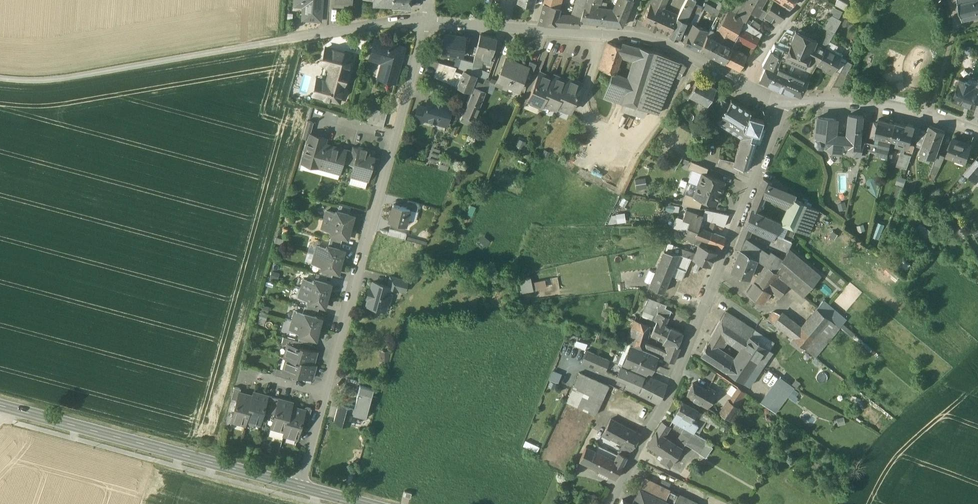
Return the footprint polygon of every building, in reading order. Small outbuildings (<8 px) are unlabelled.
[(295,1),(304,2),(303,19),(320,20),(322,0),(295,0),(295,1)] [(571,16),(566,16),(565,26),(579,26),(580,21),(580,20),(587,0),(576,0),(571,16)] [(589,0),(587,0),(580,20),(580,21),(605,24),(607,10),(606,9),(596,8),(598,3),(597,2),(589,0)] [(615,11),(615,12),(613,25),(622,26),(624,19),(625,19),(630,7),(630,6),(632,0),(620,0),(615,11)] [(651,5),(650,4),(642,22),(650,26),(649,28),(654,30),(655,28),(669,34),(677,17),(676,17),(677,16),(662,9),(666,0),(653,0),(651,5)] [(676,17),(677,17),(686,21),(691,9),(694,3),(695,0),(685,0),(677,16),(676,17)] [(736,15),(744,20),(744,21),(745,21),(750,12),(754,5),(757,0),(744,0),(736,15)] [(754,5),(760,8),(765,0),(757,0),(754,5)] [(841,0),(837,0),(835,4),(845,10),(848,4),(841,0)] [(963,22),(964,21),(964,20),(969,19),(970,20),(971,20),(971,18),(976,17),(976,19),(977,18),(977,17),(977,0),(957,0),(963,22)] [(787,10),(773,1),(763,15),(771,20),(773,17),(780,21),(787,10)] [(552,6),(544,3),(542,9),(550,12),(552,6)] [(698,5),(694,3),(691,9),(697,12),(698,11),(700,12),(702,8),(702,7),(698,5)] [(716,9),(705,3),(702,7),(702,8),(717,16),(720,11),(716,9)] [(754,5),(750,12),(759,17),(763,10),(760,8),(754,5)] [(550,12),(542,9),(538,24),(555,25),(558,15),(560,8),(552,6),(550,12)] [(615,11),(607,10),(605,24),(613,25),(615,12),(615,11)] [(727,11),(714,35),(722,40),(726,33),(735,15),(727,11)] [(566,16),(558,15),(555,25),(565,26),(566,16)] [(735,15),(726,33),(735,37),(744,21),(744,20),(736,15),(735,15)] [(777,61),(769,58),(765,67),(760,79),(768,82),(768,83),(791,93),(792,91),(800,94),(816,64),(825,49),(841,20),(839,19),(830,15),(824,26),(827,28),(817,46),(814,45),(816,40),(796,31),(794,35),(782,61),(787,63),(786,65),(777,61)] [(686,21),(677,17),(669,35),(678,39),(686,21)] [(761,26),(753,20),(750,24),(758,30),(761,26)] [(750,24),(745,21),(741,29),(759,39),(762,33),(758,30),(750,24)] [(709,31),(694,24),(684,44),(699,51),(700,49),(707,35),(709,31)] [(759,39),(741,29),(731,47),(732,47),(736,49),(741,40),(754,47),(759,39)] [(785,32),(776,45),(782,48),(777,61),(786,65),(787,63),(782,61),(794,35),(785,32)] [(444,48),(443,54),(462,56),(465,37),(446,35),(445,40),(443,40),(442,48),(444,48)] [(496,39),(480,35),(474,62),(473,65),(482,68),(483,63),(492,66),(496,55),(493,54),(496,39)] [(731,47),(707,35),(700,49),(724,61),(732,47),(731,47)] [(386,42),(385,46),(374,43),(373,45),(369,58),(370,58),(383,62),(378,78),(395,83),(405,47),(386,42)] [(621,47),(608,42),(599,68),(613,73),(620,55),(622,48),(622,47),(621,47)] [(367,43),(363,57),(369,59),(370,58),(369,58),(373,45),(367,43)] [(632,45),(622,43),(621,47),(622,47),(622,48),(620,55),(628,57),(632,45)] [(776,45),(774,44),(771,50),(770,50),(762,65),(765,67),(769,58),(777,61),(782,48),(776,45)] [(657,52),(632,45),(628,57),(636,59),(635,61),(652,66),(657,52)] [(736,49),(732,47),(724,61),(739,69),(746,55),(736,49)] [(339,52),(326,48),(322,62),(332,64),(336,65),(339,52)] [(842,57),(826,48),(817,64),(825,68),(824,70),(832,74),(835,69),(840,60),(842,57)] [(351,55),(339,52),(336,65),(332,64),(327,83),(317,81),(313,94),(339,101),(351,55)] [(680,62),(657,52),(652,66),(639,108),(658,114),(674,76),(679,62),(680,62)] [(528,67),(507,58),(496,84),(506,88),(509,82),(520,87),(525,75),(528,67)] [(474,62),(461,59),(459,68),(471,73),(472,67),(473,65),(474,62)] [(845,63),(840,60),(835,69),(840,72),(845,63)] [(845,63),(840,72),(846,75),(852,63),(846,60),(845,63)] [(536,64),(530,61),(528,67),(525,75),(531,77),(536,64)] [(652,66),(635,61),(629,81),(612,75),(604,97),(622,103),(625,104),(639,108),(652,66)] [(686,66),(679,62),(674,76),(680,79),(686,66)] [(454,67),(439,63),(434,77),(450,83),(455,71),(456,67),(454,67)] [(479,69),(472,67),(471,73),(478,75),(479,69)] [(489,73),(479,69),(478,75),(487,79),(489,73)] [(462,74),(455,71),(450,83),(470,92),(472,86),(475,81),(476,76),(464,71),(462,74)] [(553,78),(540,72),(528,100),(541,105),(543,103),(553,78)] [(567,80),(554,75),(553,78),(543,103),(556,108),(557,105),(567,80)] [(567,80),(557,105),(570,111),(582,83),(568,78),(567,80)] [(716,87),(697,78),(689,94),(707,104),(715,88),(716,87)] [(485,85),(475,81),(472,86),(474,87),(485,91),(490,80),(487,79),(485,85)] [(960,81),(954,101),(974,108),(976,104),(977,97),(977,90),(973,89),(974,85),(960,81)] [(474,87),(471,95),(470,95),(470,96),(465,108),(462,115),(463,115),(474,120),(485,91),(474,87)] [(723,93),(715,88),(707,104),(714,108),(720,98),(723,93)] [(689,94),(683,90),(675,102),(681,106),(689,94)] [(729,103),(720,98),(714,108),(711,113),(719,118),(729,103)] [(452,106),(428,99),(426,107),(423,116),(424,116),(423,119),(446,125),(452,106)] [(734,162),(733,165),(740,167),(748,170),(757,142),(759,143),(766,128),(761,127),(763,120),(749,116),(750,113),(751,112),(731,100),(729,103),(719,118),(743,133),(734,162)] [(639,108),(625,104),(622,111),(637,115),(639,108)] [(418,105),(414,119),(423,121),(423,119),(424,116),(423,116),(426,107),(418,105)] [(387,113),(371,109),(370,114),(370,115),(385,120),(387,113)] [(385,120),(370,115),(368,122),(383,126),(385,120)] [(474,120),(463,115),(460,121),(472,126),(474,120)] [(863,116),(848,115),(846,136),(845,146),(855,147),(856,141),(859,141),(859,137),(861,126),(862,126),(863,116)] [(843,135),(838,135),(834,135),(836,119),(818,117),(816,136),(818,138),(816,139),(815,143),(818,146),(822,147),(824,145),(829,146),(829,147),(832,150),(842,151),(845,149),(845,146),(846,136),(843,136),(843,135)] [(895,123),(879,119),(878,124),(875,123),(872,136),(882,139),(880,145),(878,153),(887,156),(891,139),(895,123)] [(307,120),(303,137),(308,139),(310,133),(313,122),(307,120)] [(908,124),(907,126),(895,123),(891,139),(898,141),(897,145),(906,147),(909,139),(911,139),(911,138),(913,133),(912,132),(914,126),(908,124)] [(944,132),(930,127),(922,148),(920,153),(935,159),(944,132)] [(310,133),(308,139),(302,160),(318,165),(319,165),(325,143),(326,138),(310,133)] [(916,140),(911,138),(911,139),(909,139),(906,147),(904,153),(912,155),(916,140)] [(971,145),(953,139),(947,155),(965,161),(971,145)] [(859,141),(856,141),(855,147),(854,154),(862,155),(865,142),(859,141)] [(872,143),(865,142),(862,155),(869,156),(870,152),(870,151),(872,143)] [(325,143),(319,165),(318,165),(317,166),(324,168),(331,145),(325,143)] [(880,145),(872,143),(870,151),(870,152),(878,153),(880,145)] [(346,149),(331,145),(324,168),(340,172),(343,161),(346,149)] [(349,162),(348,164),(354,165),(359,148),(353,146),(352,151),(349,162)] [(369,149),(359,147),(359,148),(354,165),(351,176),(368,180),(371,169),(374,157),(368,155),(369,149)] [(352,151),(346,149),(343,161),(349,162),(352,151)] [(439,153),(431,150),(429,158),(436,160),(439,153)] [(890,162),(894,164),(899,153),(894,151),(890,162)] [(938,154),(934,165),(940,167),(945,156),(938,154)] [(380,159),(374,157),(371,169),(376,170),(380,159)] [(734,162),(720,158),(717,165),(738,174),(740,167),(733,165),(734,162)] [(964,173),(975,183),(977,180),(977,162),(976,160),(964,173)] [(447,163),(441,161),(439,168),(444,170),(447,163)] [(708,168),(691,161),(689,168),(702,173),(706,174),(708,168)] [(706,174),(702,173),(698,185),(720,193),(724,181),(706,174)] [(644,187),(644,178),(634,178),(634,187),(644,187)] [(763,178),(754,201),(762,204),(765,196),(769,197),(774,186),(770,185),(771,182),(763,178)] [(720,193),(698,185),(693,196),(702,200),(716,205),(720,193)] [(795,195),(774,186),(769,197),(790,206),(793,198),(795,195)] [(702,200),(693,196),(686,193),(682,204),(699,208),(702,200)] [(790,206),(782,224),(795,229),(807,234),(815,216),(818,210),(804,203),(800,201),(797,199),(793,198),(790,206)] [(419,203),(408,200),(406,207),(410,208),(410,209),(417,211),(419,203)] [(762,204),(754,201),(751,209),(759,212),(762,204)] [(406,207),(393,204),(389,221),(406,225),(410,209),(410,208),(406,207)] [(351,208),(340,205),(338,210),(349,213),(351,208)] [(711,232),(698,227),(702,217),(696,215),(697,213),(686,209),(682,218),(689,221),(685,232),(692,235),(702,239),(707,241),(711,232)] [(759,212),(751,209),(744,225),(752,228),(773,238),(775,233),(780,222),(761,213),(759,212)] [(349,213),(338,210),(337,213),(326,210),(324,219),(351,226),(354,215),(349,213)] [(826,215),(818,210),(815,216),(822,220),(826,215)] [(715,211),(711,222),(724,227),(729,215),(715,211)] [(608,214),(609,223),(625,221),(624,212),(608,214)] [(689,221),(682,218),(678,217),(674,227),(678,229),(682,231),(685,232),(689,221)] [(351,226),(324,219),(321,228),(332,231),(332,234),(343,237),(348,238),(351,226)] [(795,229),(782,224),(780,222),(775,233),(791,240),(795,229)] [(923,241),(930,228),(918,222),(911,235),(923,241)] [(752,228),(744,225),(740,235),(748,239),(752,228)] [(407,234),(389,229),(387,235),(405,240),(407,234)] [(685,232),(682,231),(679,238),(684,240),(685,239),(690,241),(692,235),(685,232)] [(725,237),(711,232),(707,241),(721,247),(725,237)] [(791,240),(775,233),(773,238),(771,242),(787,249),(791,240)] [(343,237),(332,234),(330,239),(341,242),(343,237)] [(702,239),(692,235),(690,241),(699,244),(700,244),(702,239)] [(748,239),(740,235),(736,247),(740,249),(744,250),(746,252),(751,244),(746,242),(748,239)] [(341,242),(330,239),(328,245),(340,248),(341,242)] [(674,246),(667,244),(664,251),(672,252),(674,246)] [(700,244),(699,244),(695,253),(693,258),(710,265),(716,251),(700,244)] [(768,255),(751,244),(746,252),(756,258),(766,265),(775,271),(782,261),(770,253),(768,255)] [(340,248),(328,245),(328,248),(317,245),(314,254),(341,261),(345,249),(340,248)] [(695,253),(681,248),(679,253),(679,254),(692,258),(693,258),(695,253)] [(746,252),(744,250),(740,249),(731,271),(748,278),(756,258),(746,252)] [(820,275),(797,255),(788,250),(782,261),(775,271),(780,274),(779,276),(788,284),(802,296),(820,275)] [(664,251),(649,287),(664,292),(671,275),(674,266),(679,254),(679,253),(672,252),(664,251)] [(341,261),(314,254),(312,262),(323,265),(322,268),(333,271),(338,273),(341,261)] [(692,258),(680,254),(679,254),(674,266),(685,271),(688,264),(690,261),(691,261),(692,258)] [(695,278),(684,274),(682,280),(701,288),(705,280),(708,281),(713,267),(710,265),(693,258),(692,258),(691,261),(690,261),(688,264),(701,269),(699,276),(696,275),(695,278)] [(766,265),(746,292),(762,303),(766,297),(773,288),(781,294),(788,284),(779,276),(780,274),(775,271),(766,265)] [(685,271),(674,266),(671,275),(682,280),(684,274),(685,271)] [(333,271),(322,268),(321,274),(332,277),(333,271)] [(528,275),(518,277),(522,292),(532,290),(528,275)] [(408,280),(390,276),(388,285),(391,286),(391,287),(405,291),(408,280)] [(314,279),(314,281),(303,279),(301,287),(328,295),(331,283),(314,279)] [(544,279),(531,281),(533,290),(546,287),(544,279)] [(388,285),(373,281),(371,288),(369,288),(367,297),(369,298),(367,304),(385,309),(387,302),(389,303),(391,294),(389,293),(391,287),(391,286),(388,285)] [(328,295),(301,287),(299,296),(309,299),(308,302),(320,305),(325,306),(328,295)] [(773,288),(766,297),(775,303),(781,294),(773,288)] [(667,305),(648,298),(645,305),(648,307),(646,313),(656,317),(657,312),(660,306),(665,308),(667,305)] [(842,317),(823,301),(817,308),(830,319),(836,324),(842,317)] [(320,305),(308,302),(306,308),(316,310),(318,311),(320,305)] [(665,308),(660,306),(657,312),(668,317),(671,311),(665,308)] [(306,308),(304,307),(303,313),(314,316),(316,310),(306,308)] [(817,308),(802,326),(815,338),(820,332),(830,319),(817,308)] [(303,313),(295,310),(292,320),(319,327),(322,318),(314,316),(303,313)] [(754,330),(725,311),(720,321),(748,339),(750,336),(754,330)] [(773,311),(767,319),(773,323),(779,315),(773,311)] [(668,317),(657,312),(656,317),(654,321),(657,322),(651,335),(664,341),(670,327),(665,325),(668,317)] [(800,329),(780,313),(779,315),(773,323),(806,349),(813,340),(800,329)] [(830,319),(820,332),(829,340),(839,327),(836,324),(830,319)] [(319,327),(292,320),(290,329),(301,332),(300,335),(314,338),(316,339),(319,327)] [(650,325),(635,320),(632,330),(631,330),(627,342),(642,348),(644,342),(650,325)] [(748,339),(720,321),(712,336),(722,343),(725,342),(727,338),(742,348),(748,339)] [(815,338),(802,326),(800,329),(813,340),(815,338)] [(683,333),(670,327),(664,341),(670,344),(676,347),(677,346),(683,333)] [(813,340),(806,349),(815,357),(829,340),(820,332),(815,338),(813,340)] [(314,338),(300,335),(298,341),(301,341),(312,344),(314,338)] [(298,341),(283,336),(282,343),(288,344),(299,347),(301,341),(298,341)] [(754,365),(760,369),(772,352),(750,336),(748,339),(742,348),(738,353),(754,365)] [(624,351),(652,363),(656,354),(642,348),(627,342),(626,342),(622,351),(624,351)] [(666,351),(644,342),(642,348),(656,354),(664,358),(666,351)] [(733,360),(708,343),(701,354),(726,371),(733,360)] [(299,347),(288,344),(284,357),(286,358),(287,358),(313,365),(317,352),(299,347)] [(676,347),(670,344),(667,350),(676,355),(679,347),(677,346),(676,347)] [(609,360),(587,350),(581,363),(604,372),(609,360)] [(666,351),(664,358),(673,362),(676,355),(667,350),(666,351)] [(652,363),(624,351),(618,364),(622,365),(645,375),(645,374),(647,369),(650,370),(652,363)] [(754,365),(738,353),(734,360),(733,360),(726,371),(749,386),(760,369),(754,365)] [(313,365),(287,358),(286,358),(283,370),(283,371),(294,374),(312,378),(316,365),(313,365)] [(622,365),(621,365),(618,374),(619,377),(628,381),(626,385),(637,391),(636,392),(655,402),(660,401),(667,385),(667,384),(645,374),(645,375),(622,365)] [(294,374),(283,371),(283,370),(277,368),(275,374),(292,379),(294,374)] [(577,380),(553,369),(548,380),(556,383),(552,391),(561,396),(560,398),(567,402),(577,380)] [(608,385),(580,373),(577,380),(567,402),(595,414),(608,385)] [(794,387),(780,377),(774,385),(788,396),(794,387)] [(707,391),(692,383),(686,396),(687,397),(707,407),(716,391),(708,387),(707,391)] [(352,386),(345,384),(343,394),(350,395),(352,386)] [(788,396),(774,385),(769,392),(783,403),(788,396)] [(235,386),(232,398),(237,400),(239,392),(240,392),(241,388),(235,386)] [(360,386),(355,405),(347,403),(347,405),(339,403),(334,420),(350,424),(352,414),(365,418),(373,389),(360,386)] [(746,392),(738,387),(729,401),(737,406),(746,392)] [(240,392),(239,392),(237,400),(232,421),(245,425),(246,421),(253,396),(240,392)] [(268,395),(254,392),(253,396),(246,421),(260,424),(263,413),(268,395)] [(783,403),(769,392),(761,403),(775,412),(783,403)] [(273,397),(268,395),(263,413),(269,414),(269,412),(273,397)] [(279,399),(273,397),(269,412),(275,414),(279,399)] [(293,402),(279,399),(275,414),(271,427),(284,431),(285,431),(292,406),(293,402)] [(729,401),(729,400),(720,413),(731,420),(739,408),(737,406),(729,401)] [(696,409),(682,402),(672,420),(692,433),(693,433),(698,425),(697,424),(690,420),(696,409)] [(304,410),(292,406),(285,431),(284,431),(283,435),(297,439),(303,418),(305,410),(304,410)] [(312,408),(305,407),(304,410),(305,410),(303,418),(309,419),(312,408)] [(703,413),(697,424),(698,425),(702,428),(706,421),(708,416),(703,413)] [(721,423),(708,416),(706,421),(718,427),(721,423)] [(631,430),(611,419),(603,434),(623,444),(620,450),(629,454),(640,434),(632,429),(631,430)] [(692,433),(672,420),(669,425),(669,426),(682,434),(689,438),(692,433)] [(669,425),(662,421),(660,425),(667,430),(669,426),(669,425)] [(667,430),(660,425),(655,431),(663,436),(667,430)] [(702,428),(698,425),(693,433),(698,436),(702,428)] [(663,436),(655,431),(647,444),(663,455),(673,461),(673,462),(682,449),(675,444),(663,436)] [(689,438),(685,444),(700,454),(707,441),(698,436),(693,433),(692,433),(689,438)] [(682,434),(675,444),(682,449),(685,444),(689,438),(682,434)] [(611,459),(586,446),(579,460),(601,471),(604,473),(611,459)] [(615,460),(611,459),(604,473),(608,474),(616,478),(627,457),(619,453),(615,460)] [(673,461),(663,455),(660,460),(670,467),(673,461)] [(645,479),(640,488),(672,503),(698,503),(645,479)] [(640,488),(632,503),(672,503),(640,488)]
